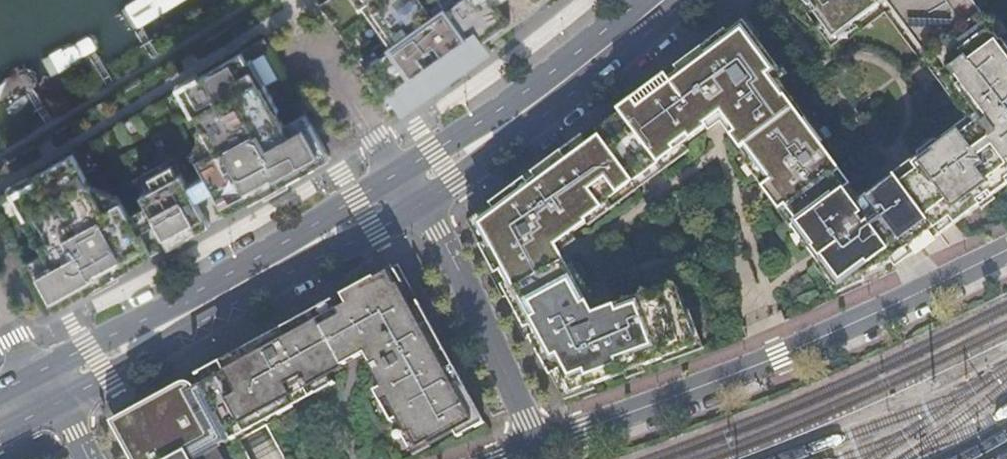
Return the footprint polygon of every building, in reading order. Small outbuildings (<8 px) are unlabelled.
[(121,18),(121,21),(124,27),(128,30),(133,31),(140,30),(189,0),(138,0),(130,7),(124,11),(121,18)] [(365,71),(373,65),(370,62),(380,55),(373,47),(386,38),(362,4),(360,6),(355,0),(326,0),(319,4),(331,21),(365,71)] [(402,113),(493,49),(485,38),(478,29),(483,25),(475,14),(483,8),(479,2),(477,0),(457,0),(448,7),(443,0),(367,0),(362,4),(386,38),(393,46),(380,55),(370,62),(373,65),(378,72),(370,78),(376,86),(389,106),(394,102),(402,113)] [(479,2),(483,8),(475,14),(483,25),(478,29),(485,38),(512,18),(499,0),(483,0),(479,2)] [(499,0),(512,18),(485,38),(489,43),(529,14),(547,0),(500,0),(499,0)] [(808,0),(801,0),(807,6),(808,6),(814,14),(817,12),(808,0)] [(817,12),(814,14),(823,26),(834,40),(855,24),(885,1),(903,26),(910,21),(932,51),(976,18),(963,0),(808,0),(817,12)] [(973,0),(963,0),(976,18),(980,15),(982,13),(973,0)] [(1001,43),(980,15),(976,18),(932,51),(926,55),(929,58),(936,68),(939,66),(959,94),(954,98),(965,113),(968,111),(975,121),(962,130),(959,127),(958,128),(938,143),(936,141),(934,142),(932,144),(933,146),(923,153),(922,151),(920,152),(918,154),(921,158),(913,164),(915,166),(916,165),(924,176),(925,185),(948,216),(947,217),(949,219),(950,218),(955,225),(981,206),(977,202),(989,193),(992,197),(1006,187),(1006,181),(1006,180),(1006,51),(1001,43)] [(745,16),(726,30),(732,39),(748,27),(758,40),(761,38),(745,16)] [(932,51),(910,21),(903,26),(926,56),(926,55),(932,51)] [(834,40),(823,26),(818,28),(832,47),(859,28),(855,24),(834,40)] [(624,118),(658,164),(661,162),(685,145),(707,128),(709,127),(706,124),(722,113),(735,133),(731,136),(731,137),(749,161),(759,175),(761,174),(768,183),(786,207),(798,223),(792,228),(793,228),(818,263),(837,288),(861,277),(892,263),(893,263),(892,261),(933,230),(939,237),(940,237),(904,188),(896,178),(878,191),(872,195),(853,209),(831,179),(841,172),(821,146),(813,135),(811,136),(803,123),(804,123),(803,121),(785,97),(784,95),(783,97),(769,78),(779,69),(758,40),(748,27),(732,39),(726,30),(675,67),(679,72),(669,80),(665,75),(618,110),(624,118)] [(263,35),(239,49),(245,59),(249,56),(264,84),(278,110),(276,111),(282,123),(304,111),(273,54),(263,35)] [(386,38),(373,47),(380,55),(393,46),(386,38)] [(239,49),(185,82),(200,109),(191,114),(191,115),(194,114),(199,123),(213,147),(195,156),(202,169),(212,187),(227,214),(329,157),(309,121),(287,132),(282,123),(276,111),(278,110),(264,84),(260,86),(245,59),(239,49)] [(245,59),(260,86),(264,84),(249,56),(245,59)] [(929,58),(924,61),(967,119),(958,126),(958,128),(959,127),(962,130),(975,121),(968,111),(965,113),(954,98),(959,94),(939,66),(936,68),(929,58)] [(365,71),(361,73),(373,89),(376,86),(370,78),(378,72),(373,65),(365,71)] [(679,72),(675,67),(665,75),(669,80),(679,72)] [(782,67),(779,69),(769,78),(783,97),(784,95),(785,97),(789,94),(780,82),(789,75),(782,67)] [(35,90),(37,84),(37,77),(37,74),(30,71),(25,70),(18,74),(0,86),(0,114),(35,90)] [(200,109),(185,82),(176,88),(191,114),(200,109)] [(145,201),(132,178),(172,156),(185,179),(202,169),(195,156),(192,151),(196,149),(196,125),(199,123),(194,114),(191,115),(191,114),(176,88),(72,150),(92,186),(94,185),(113,195),(117,193),(120,198),(127,211),(145,201)] [(402,113),(394,102),(389,106),(397,117),(402,113)] [(624,118),(618,110),(594,127),(600,135),(624,118)] [(282,123),(287,132),(309,121),(304,111),(282,123)] [(722,113),(706,124),(709,127),(707,128),(710,132),(720,125),(730,138),(731,137),(731,136),(735,133),(722,113)] [(658,164),(624,118),(600,135),(634,182),(658,164)] [(824,143),(806,118),(803,121),(804,123),(803,123),(811,136),(813,135),(821,146),(824,143)] [(213,147),(199,123),(196,125),(196,149),(192,151),(195,156),(213,147)] [(634,182),(600,135),(589,144),(567,160),(561,152),(532,173),(536,178),(529,183),(525,178),(491,204),(497,212),(480,224),(489,241),(480,246),(495,274),(501,271),(507,283),(502,286),(550,375),(559,371),(571,393),(593,385),(624,374),(643,367),(663,359),(683,352),(681,346),(696,341),(685,313),(674,283),(610,307),(593,313),(557,246),(572,234),(587,223),(588,223),(586,221),(611,202),(609,200),(631,184),(634,182)] [(589,144),(583,136),(561,152),(567,160),(589,144)] [(932,139),(918,149),(920,152),(922,151),(923,153),(933,146),(932,144),(934,142),(932,139)] [(689,151),(685,145),(661,162),(666,169),(689,151)] [(72,150),(18,184),(33,210),(24,215),(24,216),(26,216),(40,241),(38,242),(44,252),(49,262),(52,266),(31,277),(45,303),(73,288),(77,296),(152,255),(137,229),(127,211),(120,198),(104,207),(92,186),(72,150)] [(172,156),(132,178),(145,201),(154,219),(169,245),(210,223),(195,197),(185,179),(172,156)] [(759,175),(749,161),(745,164),(762,188),(768,183),(761,174),(759,175)] [(908,169),(896,178),(904,188),(940,237),(955,225),(950,218),(949,219),(947,217),(948,216),(925,185),(924,176),(916,165),(915,166),(913,164),(908,169)] [(212,187),(202,169),(185,179),(195,197),(212,187)] [(860,197),(841,172),(831,179),(853,209),(872,195),(869,190),(860,197)] [(536,178),(532,173),(525,178),(529,183),(536,178)] [(786,207),(768,183),(762,188),(779,210),(780,211),(786,207)] [(33,210),(18,184),(9,189),(24,215),(33,210)] [(636,191),(631,184),(609,200),(611,202),(586,221),(588,223),(587,223),(589,226),(636,191)] [(113,195),(94,185),(92,186),(104,207),(120,198),(117,193),(113,195)] [(212,187),(195,197),(210,223),(211,222),(227,214),(212,187)] [(0,195),(0,220),(24,263),(44,252),(38,242),(40,241),(26,216),(24,216),(24,215),(9,189),(0,195)] [(992,197),(989,193),(977,202),(981,206),(992,197)] [(154,219),(145,201),(127,211),(137,229),(154,219)] [(497,212),(491,204),(467,221),(480,246),(489,241),(480,224),(497,212)] [(798,223),(786,207),(780,211),(779,210),(778,212),(791,229),(793,228),(792,228),(798,223)] [(154,219),(137,229),(152,255),(169,245),(154,219)] [(939,237),(933,230),(892,261),(893,263),(892,263),(896,269),(939,237)] [(576,240),(572,234),(557,246),(593,313),(610,307),(607,299),(594,304),(564,250),(576,240)] [(44,252),(24,263),(29,273),(49,262),(44,252)] [(29,273),(31,277),(52,266),(49,262),(29,273)] [(837,288),(818,263),(814,265),(836,294),(864,282),(861,277),(837,288)] [(454,431),(457,437),(484,422),(429,321),(421,326),(410,305),(398,284),(396,285),(387,269),(341,295),(346,304),(337,309),(318,320),(313,311),(272,333),(219,362),(224,371),(200,383),(227,432),(239,426),(243,432),(252,427),(277,414),(278,415),(293,407),(293,405),(315,393),(311,386),(331,375),(330,373),(344,366),(343,365),(364,354),(367,358),(365,359),(380,388),(374,391),(392,423),(398,419),(406,434),(409,433),(417,447),(428,441),(431,444),(454,431)] [(507,283),(501,271),(495,274),(502,286),(507,283)] [(337,309),(332,300),(313,311),(318,320),(337,309)] [(418,300),(410,305),(421,326),(429,321),(418,300)] [(704,349),(690,311),(685,313),(696,341),(681,346),(683,352),(663,359),(665,364),(704,349)] [(219,362),(196,375),(200,383),(224,371),(219,362)] [(645,373),(643,367),(624,374),(627,380),(645,373)] [(571,393),(559,371),(550,375),(564,400),(595,389),(593,385),(571,393)] [(315,393),(315,395),(335,384),(331,375),(311,386),(315,393)] [(218,448),(231,440),(227,432),(200,383),(195,387),(193,385),(192,383),(190,382),(187,382),(185,381),(183,382),(181,383),(119,417),(122,421),(133,415),(145,437),(125,448),(131,458),(224,458),(218,448)] [(145,437),(133,415),(122,421),(119,417),(110,422),(125,448),(145,437)] [(227,432),(231,440),(243,434),(243,432),(239,426),(227,432)] [(403,435),(414,455),(430,446),(430,445),(431,444),(428,441),(417,447),(409,433),(406,434),(403,435)]
